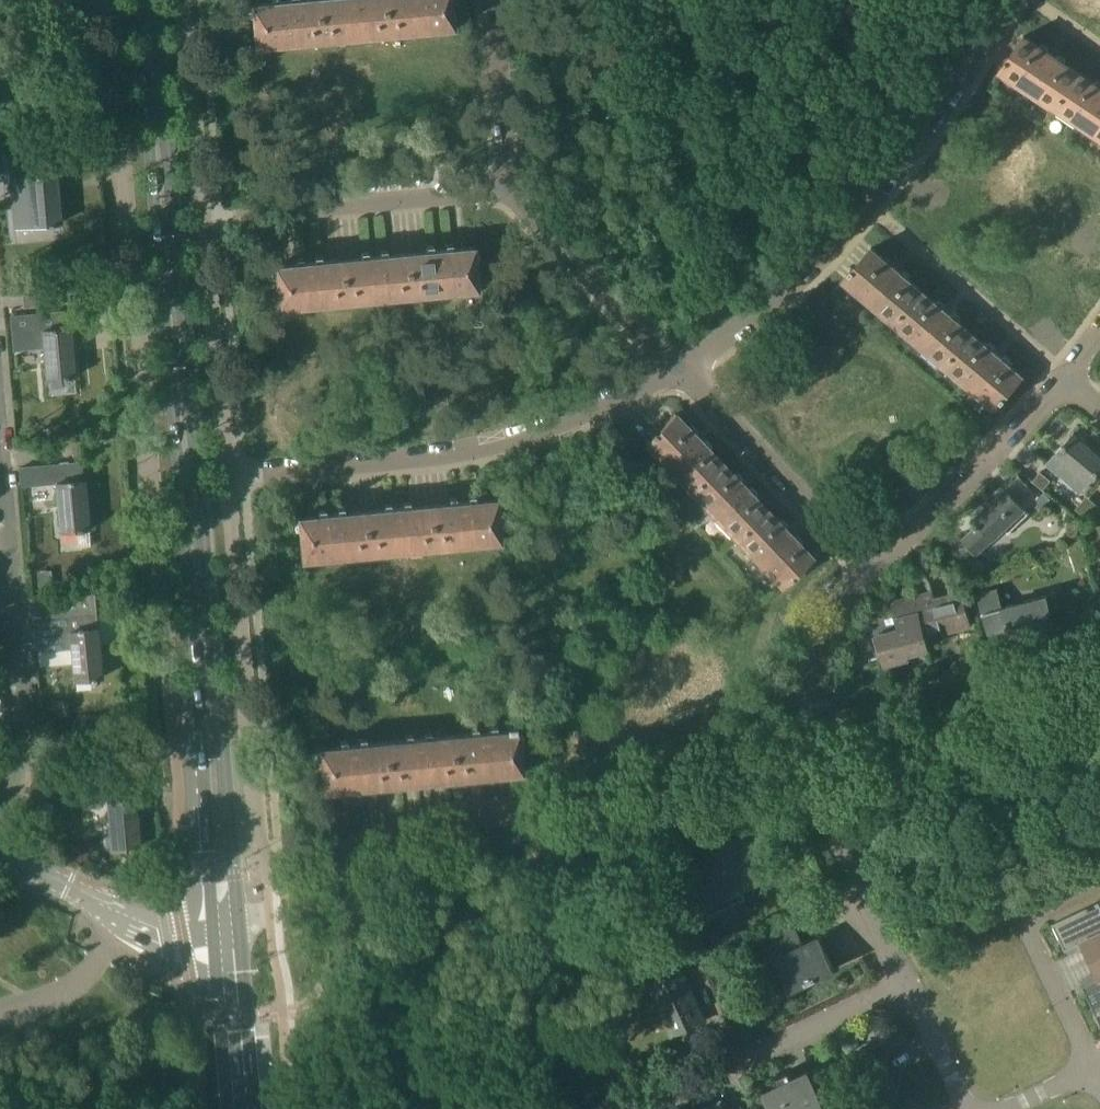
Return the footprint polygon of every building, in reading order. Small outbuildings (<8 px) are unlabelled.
[(453,27),(451,0),(288,0),(252,3),(255,46),(453,27)] [(1055,107),(1080,72),(1024,34),(1000,70),(1055,107)] [(1080,72),(1055,107),(1099,137),(1099,85),(1080,72)] [(10,176),(28,174),(33,226),(61,223),(56,173),(51,174),(49,157),(9,161),(10,176)] [(275,265),(279,307),(477,289),(473,247),(275,265)] [(893,324),(921,292),(871,248),(843,280),(893,324)] [(62,290),(35,293),(37,306),(63,304),(62,290)] [(971,335),(921,292),(893,324),(943,367),(971,335)] [(15,346),(43,343),(46,378),(75,376),(71,326),(65,327),(64,311),(11,316),(12,330),(14,347),(15,347),(15,346)] [(971,335),(943,367),(993,411),(1021,379),(971,335)] [(688,491),(719,461),(673,413),(642,442),(688,491)] [(1048,464),(1059,472),(1067,462),(1089,481),(1099,468),(1099,454),(1073,431),(1048,464)] [(73,441),(74,455),(88,454),(87,440),(73,441)] [(688,491),(715,519),(734,539),(765,510),(719,461),(688,491)] [(82,463),(37,466),(21,467),(22,486),(56,482),(61,530),(89,528),(84,478),(83,478),(82,463)] [(1043,489),(1052,480),(1041,471),(1033,480),(1043,489)] [(1025,508),(1026,507),(1006,487),(973,519),(977,524),(962,539),(977,554),(1004,529),(1008,533),(1030,512),(1025,508)] [(499,541),(495,498),(296,515),(300,558),(499,541)] [(765,510),(734,539),(779,588),(810,559),(765,510)] [(39,578),(40,590),(53,589),(52,577),(39,578)] [(1054,591),(1002,606),(997,588),(979,593),(989,633),(1008,628),(1010,635),(1054,624),(1051,611),(1060,606),(1054,591)] [(962,593),(935,600),(943,632),(970,625),(962,593)] [(943,632),(935,600),(906,608),(910,626),(880,634),(880,633),(879,633),(886,662),(887,662),(907,657),(906,652),(926,647),(927,648),(928,647),(925,637),(943,632)] [(98,628),(97,628),(95,611),(33,616),(37,651),(72,647),(76,678),(102,675),(98,628)] [(507,725),(507,729),(319,746),(323,789),(522,771),(518,728),(517,728),(516,724),(507,725)] [(110,848),(140,846),(136,797),(129,797),(129,780),(83,784),(85,802),(106,800),(110,848)] [(744,892),(770,880),(749,835),(723,847),(720,842),(703,850),(709,863),(689,872),(709,915),(747,897),(744,892)] [(1099,901),(1053,923),(1066,950),(1067,949),(1079,943),(1081,948),(1085,946),(1091,959),(1099,955),(1099,903),(1099,901)] [(497,930),(482,936),(487,948),(502,942),(497,930)] [(817,982),(820,981),(818,976),(835,968),(820,938),(784,955),(775,937),(753,947),(769,980),(783,973),(791,989),(802,983),(806,984),(809,983),(813,983),(817,982)] [(1095,1011),(1099,1008),(1099,955),(1091,959),(1098,972),(1093,974),(1096,979),(1084,985),(1084,984),(1082,985),(1095,1011)] [(705,1020),(681,968),(650,982),(673,1034),(705,1020)] [(817,1105),(824,1101),(809,1069),(793,1077),(790,1070),(778,1075),(782,1082),(766,1090),(776,1108),(817,1108),(817,1105)]
